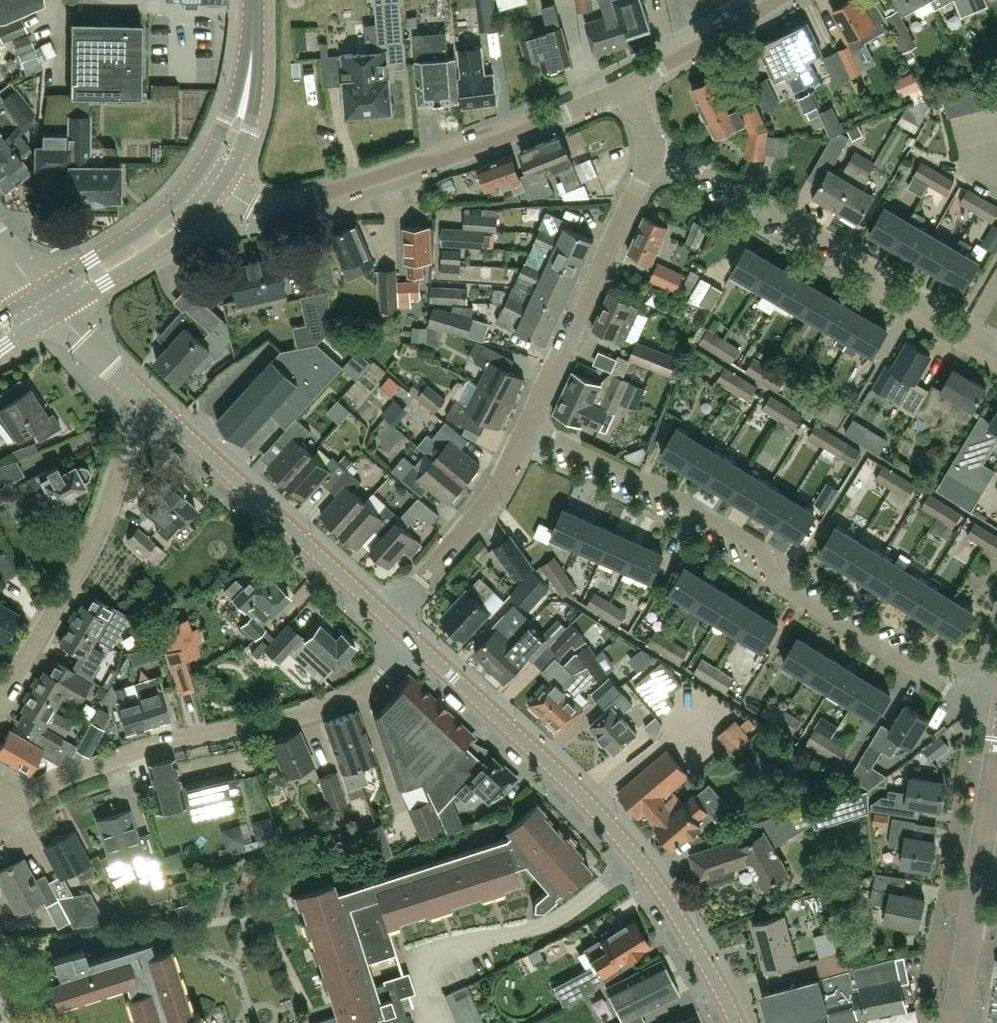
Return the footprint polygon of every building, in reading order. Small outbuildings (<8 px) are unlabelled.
[(44,0),(0,0),(0,23),(6,22),(21,15),(45,5),(44,0)] [(389,68),(407,66),(405,42),(403,43),(400,3),(404,3),(404,0),(375,0),(377,24),(381,69),(389,68)] [(577,4),(578,12),(595,9),(594,0),(576,0),(577,4)] [(607,17),(587,24),(597,54),(628,44),(619,15),(617,16),(612,0),(601,0),(607,17)] [(617,16),(619,15),(628,44),(630,43),(628,37),(652,30),(643,0),(612,0),(617,16)] [(860,0),(851,0),(833,10),(843,28),(841,29),(850,45),(837,52),(851,77),(864,71),(854,51),(866,44),(864,41),(891,27),(875,0),(869,0),(862,4),(860,0)] [(900,7),(896,0),(881,0),(888,13),(900,7)] [(913,5),(918,14),(922,15),(934,9),(930,0),(899,0),(904,10),(913,5)] [(934,9),(935,8),(935,9),(951,0),(930,0),(934,9)] [(961,16),(976,10),(972,0),(955,0),(961,16)] [(976,10),(988,6),(986,0),(972,0),(976,10)] [(560,64),(572,61),(562,26),(556,4),(543,7),(550,32),(522,40),(528,61),(541,57),(544,69),(548,68),(552,71),(558,69),(560,64)] [(917,45),(898,10),(887,16),(906,51),(917,45)] [(21,15),(6,22),(0,24),(0,39),(2,43),(28,31),(23,20),(21,15)] [(784,34),(807,85),(819,80),(813,65),(813,64),(810,58),(822,53),(809,23),(784,34)] [(368,53),(343,55),(348,114),(393,111),(389,68),(381,69),(377,24),(366,25),(368,53)] [(141,25),(94,25),(70,25),(70,94),(70,96),(89,96),(141,97),(141,25)] [(415,35),(417,60),(420,104),(459,101),(456,57),(448,58),(446,33),(415,35)] [(784,34),(759,46),(773,76),(776,82),(788,76),(795,91),(807,85),(784,34)] [(34,48),(29,35),(13,41),(18,54),(34,48)] [(47,58),(56,53),(50,41),(41,45),(47,58)] [(464,107),(497,103),(494,74),(485,75),(482,47),(457,50),(464,107)] [(40,62),(34,48),(18,54),(23,68),(40,62)] [(851,77),(837,52),(824,59),(837,84),(851,77)] [(913,72),(895,80),(903,97),(921,88),(913,72)] [(692,89),(702,110),(701,114),(704,119),(708,120),(716,137),(745,122),(749,132),(746,156),(764,159),(768,131),(755,103),(739,110),(733,97),(729,99),(718,77),(706,82),(705,79),(694,85),(695,88),(692,89)] [(765,110),(779,104),(767,78),(753,85),(765,110)] [(167,86),(168,98),(185,97),(184,84),(167,86)] [(990,107),(996,105),(996,88),(996,84),(985,86),(990,107)] [(975,89),(980,109),(990,107),(985,86),(975,89)] [(964,91),(969,112),(980,109),(975,89),(964,91)] [(20,159),(18,156),(29,148),(17,133),(33,120),(29,116),(33,113),(16,90),(3,100),(4,101),(0,104),(0,176),(20,159)] [(954,94),(959,114),(969,112),(964,91),(954,94)] [(68,116),(70,96),(70,94),(48,94),(45,121),(68,121),(68,116)] [(959,114),(954,94),(943,97),(948,117),(959,114)] [(70,96),(68,116),(89,116),(89,96),(70,96)] [(908,108),(903,116),(921,125),(936,100),(908,108)] [(119,199),(120,165),(89,164),(90,116),(89,116),(68,116),(68,121),(68,133),(67,168),(67,199),(84,199),(84,201),(103,201),(103,199),(119,199)] [(831,136),(842,131),(839,123),(828,128),(831,136)] [(35,168),(67,168),(68,133),(42,133),(41,146),(35,146),(35,168)] [(840,133),(833,136),(817,165),(828,171),(830,167),(832,168),(850,137),(844,133),(840,133)] [(540,144),(551,172),(558,169),(567,191),(582,186),(573,163),(572,163),(561,135),(559,136),(540,144)] [(546,174),(551,172),(540,144),(523,151),(523,150),(521,151),(530,174),(521,177),(530,199),(553,192),(546,174)] [(813,198),(835,211),(852,182),(866,158),(858,153),(843,177),(830,169),(813,198)] [(516,192),(525,189),(513,155),(480,167),(488,190),(501,186),(503,189),(514,185),(516,192)] [(592,156),(574,164),(583,183),(601,175),(592,156)] [(866,158),(852,182),(835,211),(857,224),(874,195),(863,189),(870,177),(868,175),(875,163),(866,158)] [(922,162),(914,176),(914,177),(930,186),(938,172),(922,162)] [(938,172),(930,186),(933,187),(945,195),(946,195),(954,181),(938,172)] [(977,212),(985,199),(968,190),(961,203),(977,212)] [(985,199),(977,212),(993,222),(996,216),(996,206),(985,199)] [(871,232),(895,246),(909,221),(886,207),(871,232)] [(916,211),(909,221),(895,246),(918,259),(933,235),(920,228),(927,217),(916,211)] [(465,227),(485,229),(497,230),(498,214),(466,212),(465,227)] [(538,235),(586,258),(594,240),(567,227),(569,223),(548,213),(538,235)] [(668,228),(645,216),(628,251),(652,262),(668,228)] [(700,248),(708,225),(695,221),(687,242),(700,248)] [(363,271),(374,266),(357,225),(331,235),(344,267),(359,260),(363,271)] [(423,261),(431,260),(430,226),(404,227),(405,261),(408,261),(409,276),(424,275),(423,261)] [(456,245),(483,247),(485,229),(465,227),(458,227),(456,245)] [(486,233),(487,247),(499,246),(498,232),(486,233)] [(549,262),(549,261),(578,275),(586,258),(538,235),(535,243),(535,244),(531,253),(549,262)] [(956,248),(933,235),(918,259),(941,273),(956,248)] [(956,248),(941,273),(965,287),(979,262),(965,254),(971,244),(962,239),(956,249),(956,248)] [(732,272),(756,286),(771,261),(747,248),(732,272)] [(443,262),(461,263),(461,250),(443,249),(443,262)] [(522,270),(570,292),(578,275),(549,261),(549,262),(531,253),(526,263),(526,262),(522,270)] [(240,304),(286,293),(278,258),(261,262),(260,260),(250,263),(250,265),(232,269),(240,304)] [(779,300),(794,275),(771,261),(756,286),(779,300)] [(460,277),(461,263),(443,262),(442,276),(460,277)] [(684,274),(658,262),(650,281),(676,292),(684,274)] [(398,310),(396,270),(381,270),(383,310),(398,310)] [(519,278),(515,287),(533,295),(562,309),(570,292),(522,270),(519,277),(519,278)] [(686,300),(699,278),(700,274),(691,270),(680,297),(686,300)] [(779,300),(803,313),(817,289),(794,275),(779,300)] [(701,301),(712,283),(702,278),(691,295),(701,301)] [(420,280),(398,281),(399,307),(411,307),(411,299),(421,298),(420,280)] [(468,288),(432,286),(431,302),(467,304),(468,288)] [(554,326),(562,309),(533,295),(515,287),(511,297),(510,296),(506,304),(554,326)] [(202,341),(223,318),(189,288),(177,301),(185,308),(165,330),(166,331),(166,330),(176,339),(156,360),(180,382),(192,368),(200,375),(218,355),(202,341)] [(826,327),(840,302),(817,289),(803,313),(826,327)] [(314,323),(319,342),(332,329),(329,290),(302,297),(308,324),(314,323)] [(641,307),(609,293),(593,328),(625,343),(641,307)] [(835,344),(844,349),(863,316),(840,302),(826,327),(840,335),(835,344)] [(545,344),(554,326),(506,304),(498,322),(516,330),(545,344)] [(436,306),(430,324),(468,335),(483,340),(488,322),(471,317),(452,311),(436,306)] [(853,355),(858,346),(873,355),(887,330),(863,316),(844,349),(853,355)] [(725,338),(709,328),(700,343),(716,353),(725,338)] [(741,348),(725,338),(716,353),(732,363),(741,348)] [(479,384),(513,402),(525,378),(509,370),(515,360),(484,344),(477,340),(471,353),(478,357),(476,362),(487,368),(479,384)] [(677,357),(638,341),(631,358),(670,374),(677,357)] [(931,392),(929,391),(915,383),(931,355),(908,342),(893,369),(888,366),(875,388),(887,395),(899,374),(914,382),(901,406),(915,414),(916,412),(918,413),(931,392)] [(317,343),(281,350),(219,419),(218,420),(228,434),(244,443),(245,442),(244,442),(271,413),(287,428),(343,366),(317,343)] [(602,384),(573,371),(564,392),(580,399),(582,396),(609,409),(615,412),(620,401),(636,408),(645,388),(624,378),(632,360),(620,354),(607,382),(602,384)] [(761,381),(770,367),(754,357),(745,371),(761,381)] [(733,391),(742,376),(726,367),(717,381),(733,391)] [(787,377),(770,367),(761,381),(778,391),(787,377)] [(931,392),(918,413),(936,424),(944,409),(966,422),(974,409),(987,387),(953,368),(941,389),(933,384),(929,391),(931,392)] [(758,386),(742,376),(733,391),(749,401),(758,386)] [(404,403),(413,391),(397,378),(387,389),(404,403)] [(4,417),(18,437),(32,428),(39,439),(60,426),(52,413),(47,416),(29,389),(28,390),(22,393),(15,384),(0,395),(0,419),(4,417)] [(499,428),(513,402),(479,384),(469,405),(456,399),(447,417),(481,435),(488,422),(499,428)] [(421,395),(437,409),(445,399),(428,385),(421,395)] [(792,400),(808,410),(816,396),(800,386),(792,400)] [(564,392),(554,412),(583,426),(585,421),(600,428),(605,417),(612,420),(615,412),(609,409),(582,396),(580,399),(564,392)] [(762,409),(778,419),(788,405),(772,395),(762,409)] [(832,405),(816,396),(808,410),(824,420),(832,405)] [(395,404),(389,418),(401,423),(408,409),(395,404)] [(803,415),(788,405),(778,419),(794,429),(803,415)] [(938,490),(972,510),(983,492),(996,470),(984,464),(996,442),(996,414),(993,422),(982,415),(948,472),(938,490)] [(280,477),(286,483),(312,454),(300,443),(311,430),(297,418),(276,440),(285,448),(268,466),(272,470),(270,472),(278,479),(280,477)] [(419,445),(428,452),(464,483),(471,476),(473,478),(479,470),(477,468),(481,464),(462,448),(469,440),(447,421),(433,438),(428,434),(419,445)] [(817,424),(809,438),(824,447),(834,433),(817,424)] [(400,454),(410,437),(392,426),(382,444),(400,454)] [(685,468),(701,443),(678,429),(679,428),(678,428),(662,453),(685,468)] [(834,433),(824,447),(855,465),(862,455),(862,451),(834,433)] [(685,468),(708,482),(724,457),(701,443),(685,468)] [(461,492),(458,491),(464,483),(428,452),(417,466),(405,456),(392,471),(422,495),(429,487),(448,503),(452,498),(454,500),(461,492)] [(329,488),(347,469),(333,456),(325,466),(312,454),(286,483),(294,489),(292,492),(300,498),(302,496),(305,499),(322,481),(329,488)] [(376,489),(390,477),(373,455),(358,466),(376,489)] [(708,482),(731,496),(747,471),(724,457),(708,482)] [(89,479),(91,473),(87,467),(81,465),(75,468),(74,466),(62,473),(57,464),(19,484),(33,510),(53,499),(54,501),(56,500),(58,503),(72,495),(71,492),(84,485),(83,482),(89,479)] [(875,479),(892,490),(900,475),(884,466),(875,479)] [(333,525),(340,531),(366,502),(353,491),(362,482),(347,469),(329,488),(337,496),(320,514),(326,518),(324,520),(331,527),(333,525)] [(754,510),(769,485),(747,471),(731,496),(754,510)] [(900,475),(892,490),(908,499),(916,485),(900,475)] [(196,508),(184,497),(185,492),(186,491),(179,486),(174,488),(162,477),(146,495),(149,498),(140,508),(160,526),(156,530),(167,539),(179,525),(180,526),(196,508)] [(827,508),(839,489),(828,483),(816,502),(827,508)] [(754,510),(777,525),(792,499),(769,485),(754,510)] [(937,517),(946,503),(930,494),(921,508),(937,517)] [(383,537),(371,550),(390,567),(406,550),(412,556),(422,544),(416,538),(406,529),(420,514),(430,524),(439,514),(419,497),(401,517),(383,537)] [(792,499),(777,525),(800,539),(816,514),(815,513),(792,499)] [(353,546),(355,544),(359,548),(375,530),(383,537),(401,517),(387,505),(379,514),(366,502),(340,531),(347,538),(345,540),(353,546)] [(962,513),(946,503),(937,517),(953,527),(962,513)] [(553,535),(578,546),(589,520),(564,509),(553,535)] [(602,557),(614,531),(589,520),(578,546),(602,557)] [(967,536),(983,545),(992,532),(976,522),(967,536)] [(821,552),(844,566),(860,541),(837,527),(838,527),(836,526),(821,552)] [(155,563),(165,553),(137,528),(127,539),(145,555),(146,554),(155,563)] [(602,557),(627,568),(638,542),(614,531),(602,557)] [(992,532),(983,545),(996,554),(996,535),(992,532)] [(533,567),(511,536),(495,548),(517,578),(533,567)] [(867,581),(883,555),(860,541),(844,566),(867,581)] [(638,542),(627,568),(652,579),(664,554),(638,542)] [(867,581),(890,595),(905,569),(883,555),(867,581)] [(555,556),(541,566),(563,597),(577,587),(555,556)] [(680,612),(688,618),(710,582),(686,567),(671,591),(684,599),(678,608),(680,612)] [(262,626),(289,597),(261,569),(243,587),(236,579),(225,591),(251,616),(241,626),(255,640),(265,629),(262,626)] [(890,595),(913,609),(928,584),(905,569),(890,595)] [(524,604),(545,581),(532,570),(511,593),(524,604)] [(482,604),(494,590),(480,577),(468,591),(467,590),(443,618),(455,628),(453,631),(462,639),(464,636),(466,638),(490,611),(482,604)] [(697,623),(704,612),(717,620),(732,596),(710,582),(688,618),(697,623)] [(913,609),(936,623),(951,598),(928,584),(913,609)] [(587,606),(603,616),(612,601),(596,591),(587,606)] [(82,605),(71,624),(96,638),(112,647),(130,616),(92,594),(85,606),(82,605)] [(755,610),(732,596),(717,620),(740,634),(755,610)] [(951,598),(936,623),(959,638),(975,612),(974,611),(974,612),(951,598)] [(616,604),(612,601),(603,616),(619,625),(628,610),(616,604)] [(6,640),(20,615),(0,604),(0,637),(6,640)] [(778,625),(755,610),(740,634),(763,649),(778,625)] [(475,652),(490,667),(514,642),(514,639),(522,630),(505,614),(495,625),(498,628),(475,652)] [(175,649),(166,652),(173,673),(187,668),(184,659),(190,657),(186,646),(195,643),(201,641),(196,628),(191,630),(187,618),(167,625),(175,649)] [(558,637),(568,627),(558,618),(548,629),(558,637)] [(568,627),(558,637),(550,645),(562,656),(573,645),(575,649),(587,641),(583,635),(583,634),(571,623),(568,627)] [(60,643),(85,657),(98,665),(105,653),(92,646),(96,638),(71,624),(60,643)] [(263,640),(251,652),(257,658),(265,649),(279,662),(289,652),(320,681),(333,667),(335,669),(356,647),(341,634),(336,639),(319,625),(306,640),(288,624),(269,645),(263,640)] [(524,632),(522,630),(514,639),(514,642),(490,667),(506,681),(546,638),(531,624),(524,632)] [(649,644),(665,653),(673,640),(657,630),(649,644)] [(784,662),(807,676),(822,652),(799,637),(784,662)] [(681,663),(689,650),(673,640),(665,653),(681,663)] [(586,668),(585,667),(599,658),(590,645),(577,654),(576,654),(576,653),(564,665),(572,673),(573,674),(586,668)] [(807,676),(830,690),(845,666),(822,652),(807,676)] [(543,716),(566,691),(561,686),(574,674),(573,674),(564,665),(556,658),(543,671),(552,680),(530,703),(543,716)] [(608,671),(599,658),(585,667),(586,668),(594,680),(608,671)] [(695,672),(711,682),(719,668),(703,658),(695,672)] [(44,671),(33,690),(58,704),(62,697),(77,705),(91,680),(56,660),(48,673),(44,671)] [(85,662),(78,673),(88,679),(95,668),(85,662)] [(650,672),(634,685),(661,716),(676,704),(669,696),(682,685),(663,662),(650,672)] [(830,690),(852,705),(868,681),(845,666),(830,690)] [(711,682),(727,692),(735,677),(719,668),(711,682)] [(574,674),(561,686),(566,691),(543,716),(561,733),(585,708),(570,694),(581,682),(574,674)] [(135,684),(139,697),(148,725),(169,719),(160,691),(159,691),(155,678),(135,684)] [(610,678),(593,693),(602,702),(619,688),(610,678)] [(891,695),(868,681),(852,705),(876,719),(891,695)] [(482,761),(481,760),(463,743),(468,739),(407,682),(374,717),(398,785),(421,777),(437,810),(458,788),(465,780),(465,779),(482,761)] [(139,697),(130,700),(126,687),(115,691),(119,703),(118,704),(126,732),(148,725),(139,697)] [(619,688),(602,702),(608,709),(590,725),(615,753),(637,733),(621,714),(633,704),(619,688)] [(54,712),(58,704),(33,690),(22,709),(25,711),(17,724),(39,737),(40,735),(47,724),(66,734),(72,722),(54,712)] [(762,714),(777,723),(786,709),(770,699),(762,714)] [(913,746),(930,719),(906,704),(891,729),(883,724),(860,760),(872,767),(883,750),(892,756),(902,739),(913,746)] [(793,733),(802,719),(786,709),(777,723),(793,733)] [(358,711),(324,723),(334,751),(368,738),(358,711)] [(658,716),(646,726),(658,740),(664,724),(658,716)] [(735,751),(754,734),(739,717),(719,734),(735,751)] [(83,737),(92,742),(99,730),(90,725),(83,737)] [(59,746),(64,738),(45,727),(40,735),(59,746)] [(807,742),(823,752),(832,738),(816,728),(807,742)] [(40,754),(43,749),(42,748),(10,730),(0,747),(0,756),(29,773),(40,754)] [(286,776),(313,764),(298,731),(271,743),(286,776)] [(368,738),(334,751),(349,793),(362,789),(359,779),(366,777),(361,765),(375,760),(368,738)] [(839,762),(847,748),(832,738),(823,752),(839,762)] [(59,765),(66,753),(46,741),(42,748),(43,749),(40,754),(59,765)] [(242,750),(221,756),(224,768),(245,762),(242,750)] [(694,794),(683,804),(672,790),(689,775),(668,750),(619,791),(621,794),(621,798),(633,813),(637,813),(639,816),(646,811),(658,825),(656,827),(664,836),(663,839),(667,844),(671,844),(673,847),(687,834),(690,837),(702,827),(701,826),(713,817),(694,794)] [(515,779),(488,753),(481,760),(482,761),(465,779),(465,780),(458,788),(463,793),(471,785),(488,801),(500,795),(515,779)] [(238,792),(233,773),(181,785),(174,758),(148,764),(152,783),(149,784),(156,812),(185,805),(238,792)] [(329,808),(346,802),(336,772),(318,778),(329,808)] [(890,790),(887,812),(906,814),(919,816),(920,806),(941,809),(945,782),(911,777),(909,793),(890,790)] [(423,839),(441,831),(428,802),(410,810),(423,839)] [(396,954),(388,927),(399,924),(398,921),(427,911),(428,914),(451,907),(450,904),(480,894),(481,897),(504,890),(503,887),(519,882),(514,867),(525,864),(547,889),(534,900),(534,909),(543,910),(557,898),(555,896),(561,891),(562,893),(590,869),(579,856),(582,854),(566,836),(563,838),(543,815),(545,813),(538,804),(536,803),(506,830),(510,834),(505,839),(336,893),(333,883),(295,895),(299,908),(302,907),(306,920),(303,921),(307,934),(310,933),(315,947),(312,948),(316,960),(319,959),(323,973),(320,974),(324,986),(327,985),(336,1014),(337,1014),(340,1022),(356,1022),(383,1014),(381,1009),(392,1005),(394,1011),(404,1008),(399,993),(407,990),(411,1004),(412,1004),(403,975),(375,984),(368,963),(396,954)] [(700,878),(703,877),(711,885),(735,876),(736,866),(750,861),(763,884),(787,870),(774,847),(818,820),(809,805),(761,821),(765,831),(751,839),(750,835),(692,856),(700,878)] [(143,860),(140,852),(143,851),(129,810),(97,820),(109,854),(101,859),(98,855),(97,855),(115,888),(116,887),(112,879),(132,868),(137,876),(138,875),(146,873),(155,901),(168,897),(155,856),(143,860)] [(888,826),(889,815),(875,813),(873,824),(888,826)] [(932,869),(936,840),(913,836),(915,821),(894,818),(890,845),(905,847),(902,865),(932,869)] [(372,862),(391,856),(380,825),(361,832),(372,862)] [(57,835),(53,842),(45,846),(61,877),(75,870),(80,880),(94,873),(88,862),(89,862),(73,831),(66,835),(57,835)] [(158,858),(162,871),(183,865),(179,852),(158,858)] [(58,899),(45,874),(34,880),(22,859),(0,871),(0,881),(17,913),(43,899),(46,905),(58,899)] [(257,894),(263,876),(243,870),(238,888),(257,894)] [(919,927),(925,898),(903,893),(906,878),(877,872),(870,901),(888,905),(885,920),(919,927)] [(75,895),(61,902),(74,927),(101,923),(98,907),(83,909),(75,895)] [(65,911),(50,913),(53,929),(67,927),(65,911)] [(792,975),(818,968),(815,958),(814,956),(798,961),(785,914),(754,923),(760,945),(763,944),(766,954),(762,955),(766,970),(789,964),(792,975)] [(595,965),(553,988),(562,1005),(597,986),(595,983),(632,961),(629,957),(650,944),(634,918),(614,930),(612,927),(603,933),(605,936),(593,944),(585,949),(595,965)] [(199,1011),(191,1013),(170,947),(153,952),(149,940),(87,960),(84,949),(53,958),(57,971),(58,970),(60,978),(49,982),(56,1004),(126,982),(130,994),(127,995),(136,1022),(203,1022),(199,1011)] [(544,958),(539,947),(527,953),(533,963),(544,958)] [(839,951),(815,958),(818,968),(819,973),(820,978),(855,968),(853,962),(843,965),(839,951)] [(845,1022),(906,1010),(907,1010),(901,978),(896,957),(855,968),(820,978),(831,1019),(831,1022),(841,1022),(845,1022)] [(679,994),(662,960),(606,988),(623,1022),(679,994)] [(789,964),(766,970),(769,982),(792,975),(789,964)] [(792,975),(769,982),(771,990),(793,984),(792,979),(794,979),(819,973),(818,968),(792,975)] [(820,978),(819,973),(794,979),(792,979),(793,984),(771,990),(763,992),(771,1022),(815,1022),(831,1019),(820,978)] [(467,985),(444,995),(450,1007),(472,997),(467,985)] [(404,1008),(394,1011),(392,1005),(381,1009),(383,1014),(356,1022),(408,1022),(404,1008)] [(337,1014),(336,1014),(310,1022),(340,1022),(337,1014)]
